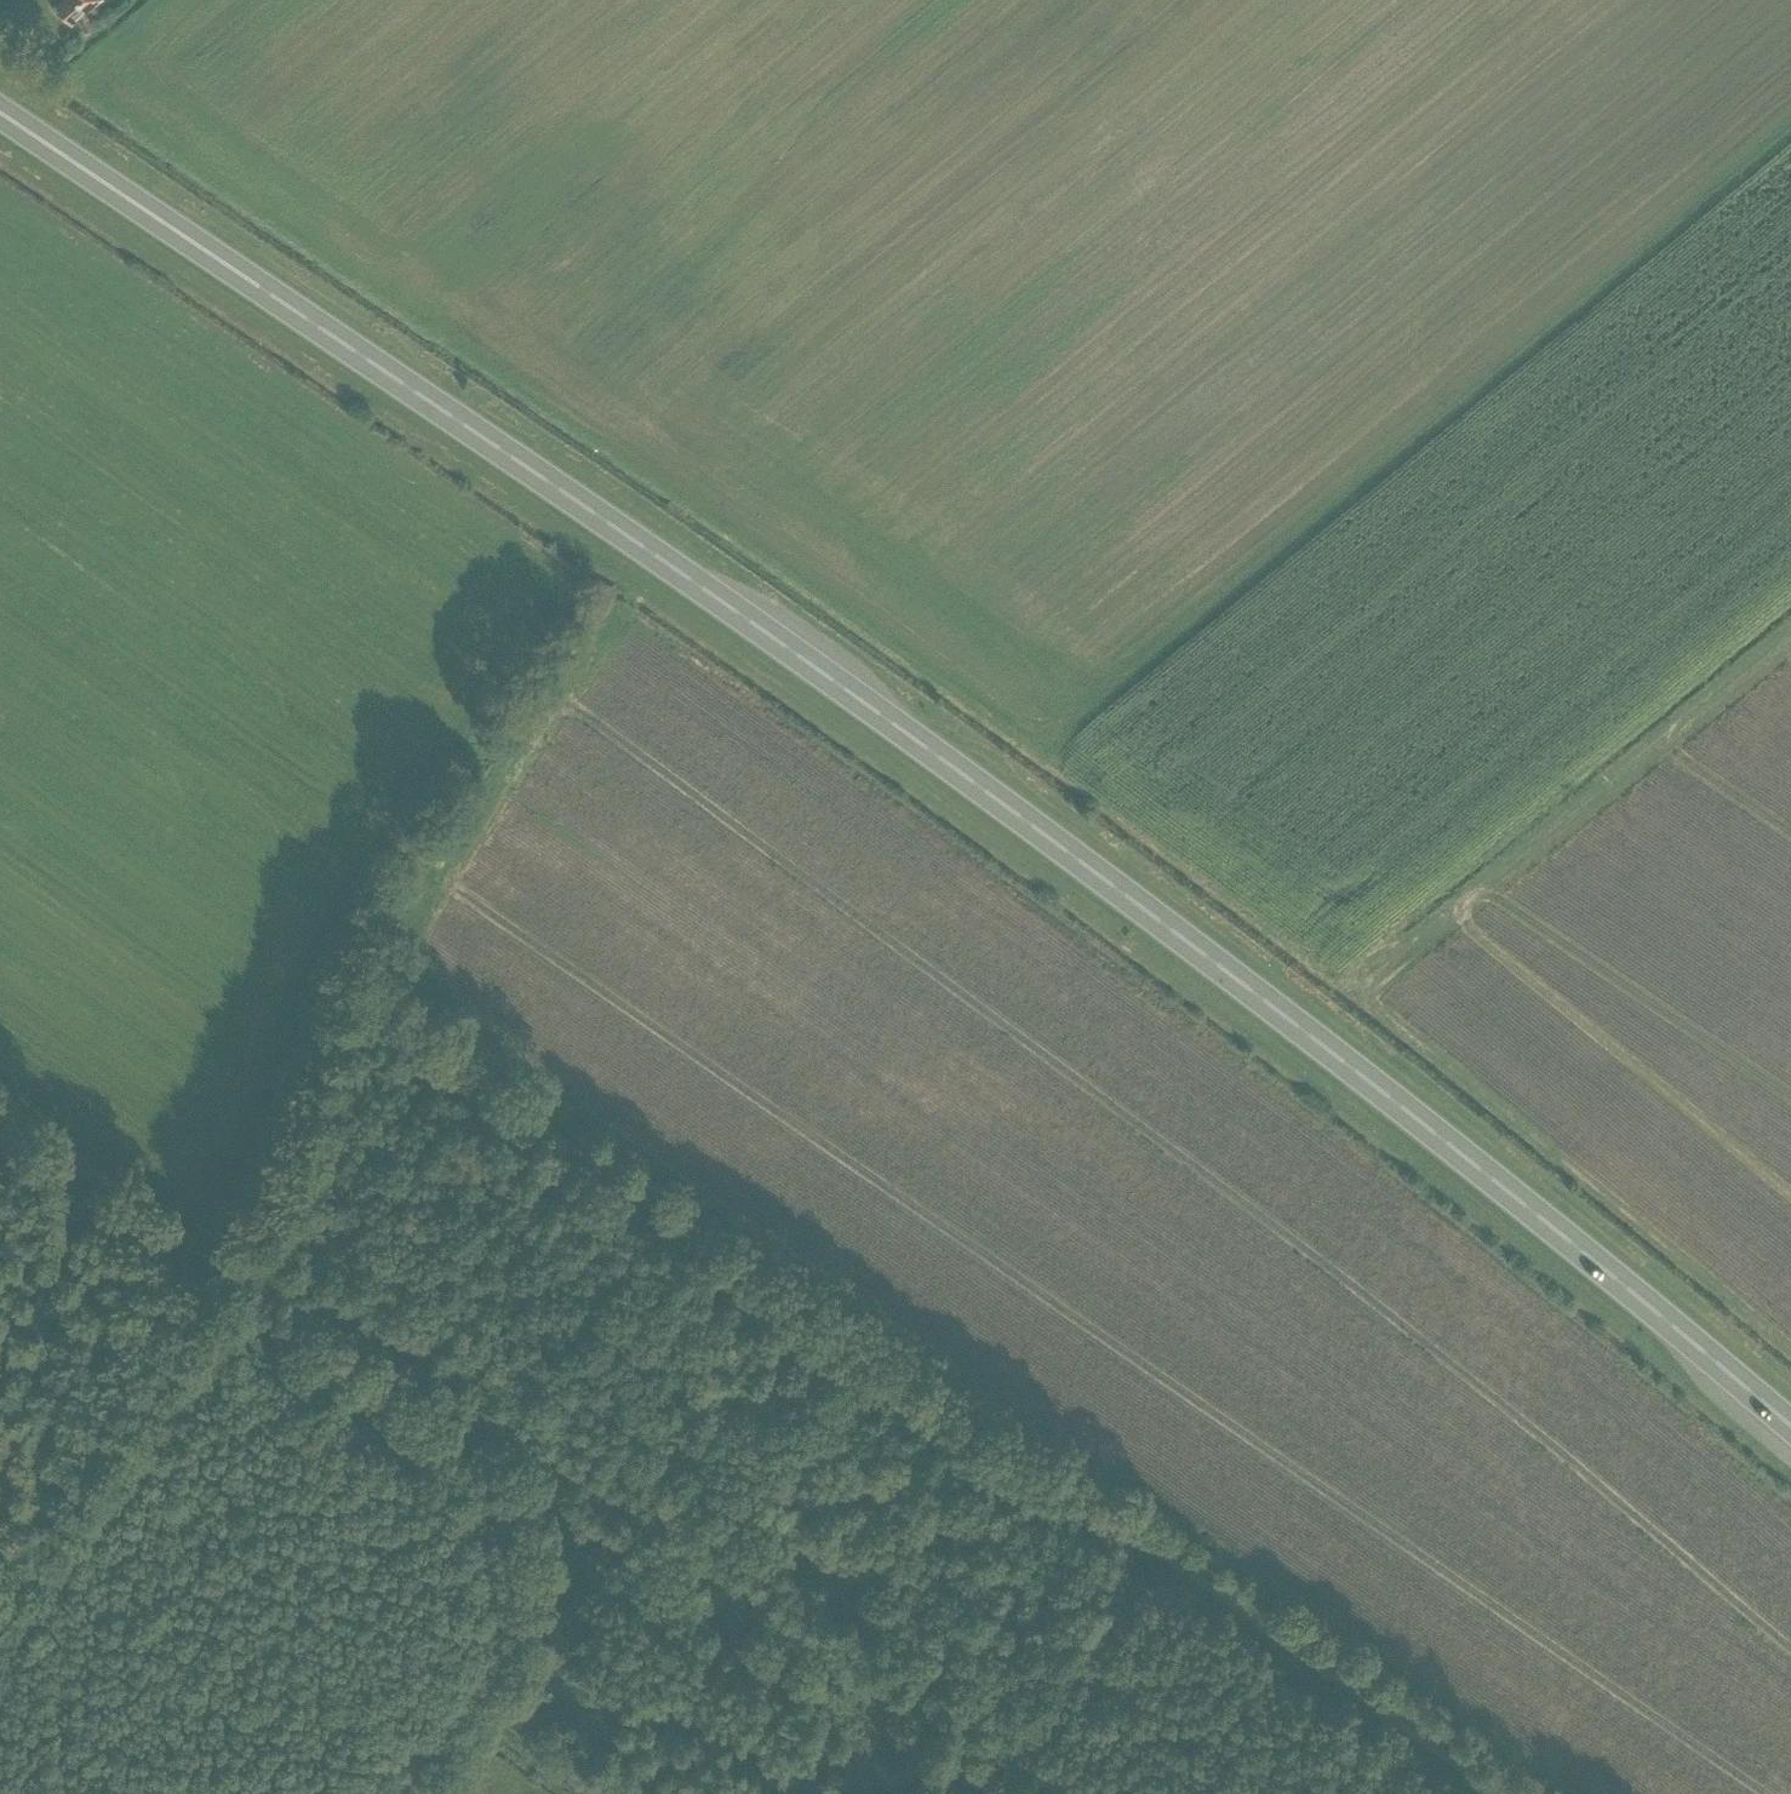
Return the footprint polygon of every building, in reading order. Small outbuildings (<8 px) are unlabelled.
[(58,5),(73,23),(100,0),(64,0),(58,5)]
